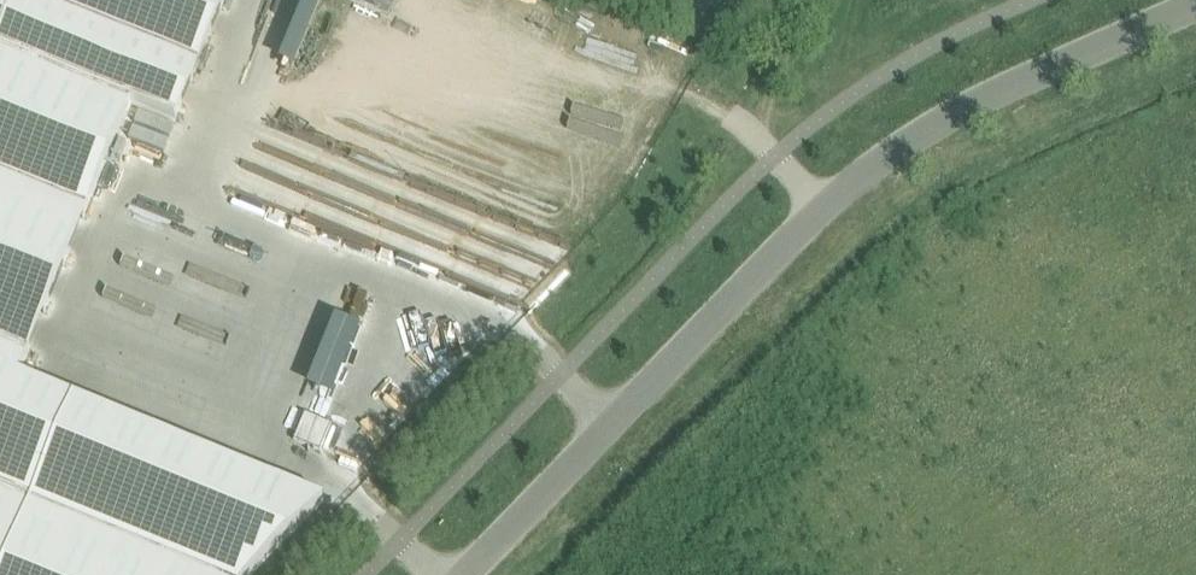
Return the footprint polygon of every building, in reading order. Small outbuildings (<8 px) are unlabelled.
[(325,502),(20,377),(131,104),(176,122),(226,0),(0,0),(0,574),(254,574),(325,502)] [(306,413),(295,440),(321,451),(332,424),(306,413)]
